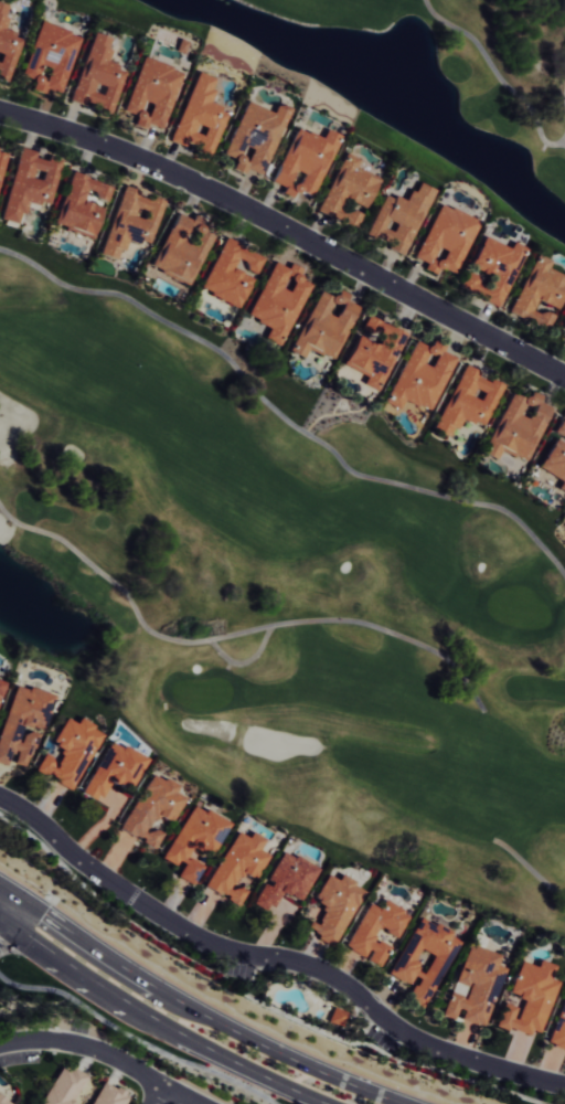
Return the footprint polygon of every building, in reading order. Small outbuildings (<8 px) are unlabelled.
[(20,78),(32,82),(30,89),(59,97),(76,34),(34,23),(20,78)] [(0,31),(0,79),(5,81),(18,37),(0,31)] [(69,101),(109,113),(122,69),(102,63),(110,39),(89,33),(69,101)] [(122,112),(134,116),(131,125),(144,129),(146,124),(161,129),(180,71),(139,58),(122,112)] [(169,143),(209,156),(224,110),(207,105),(212,90),(208,89),(212,78),(193,72),(169,143)] [(221,158),(234,163),(231,170),(243,174),(245,170),(259,176),(285,108),(274,104),(271,112),(242,101),(221,158)] [(337,135),(323,129),(319,139),(293,127),(270,182),(282,188),(279,194),(289,199),(293,191),(310,198),(337,135)] [(15,224),(17,213),(22,214),(25,201),(47,206),(58,159),(15,150),(0,217),(0,220),(15,224)] [(316,213),(354,229),(359,216),(337,207),(340,199),(363,208),(376,178),(353,169),(357,159),(340,153),(316,213)] [(91,238),(100,208),(81,202),(85,190),(95,194),(93,199),(105,202),(110,185),(68,173),(52,226),(91,238)] [(402,256),(430,190),(416,184),(412,193),(407,191),(402,202),(382,194),(364,236),(388,246),(386,249),(402,256)] [(99,256),(114,261),(117,251),(122,252),(126,239),(148,246),(162,201),(120,189),(99,256)] [(453,274),(476,221),(437,204),(413,259),(425,264),(422,270),(434,275),(438,267),(453,274)] [(210,236),(200,231),(203,224),(175,211),(149,270),(188,287),(210,236)] [(498,306),(524,248),(511,242),(508,248),(482,236),(468,267),(489,277),(486,283),(465,273),(458,288),(498,306)] [(199,291),(238,307),(250,278),(231,270),(235,259),(244,263),(241,269),(254,275),(262,256),(221,239),(199,291)] [(546,330),(551,317),(530,309),(533,301),(556,310),(564,287),(564,277),(545,269),(549,260),(533,253),(508,315),(546,330)] [(246,317),(268,327),(262,340),(279,348),(308,284),(296,279),(300,270),(288,264),(286,269),(271,262),(246,317)] [(318,290),(289,352),(303,358),(308,348),(332,360),(358,307),(345,301),(348,295),(338,290),(335,298),(318,290)] [(343,366),(366,376),(362,385),(379,392),(405,332),(366,316),(361,330),(380,338),(377,345),(356,336),(343,366)] [(428,412),(454,358),(442,352),(445,346),(433,340),(429,348),(414,340),(384,403),(398,410),(403,400),(428,412)] [(481,428),(500,385),(489,380),(487,383),(477,378),(479,373),(462,365),(431,431),(448,438),(457,418),(481,428)] [(548,408),(537,403),(540,396),(528,391),(524,400),(507,393),(482,455),(494,460),(498,451),(525,462),(548,408)] [(552,439),(536,469),(559,481),(555,488),(564,493),(564,446),(552,439)] [(6,765),(10,752),(16,754),(13,763),(27,767),(37,731),(41,732),(52,695),(14,683),(0,729),(0,763),(6,765)] [(73,789),(101,730),(77,719),(75,723),(64,717),(51,745),(62,750),(58,760),(43,753),(35,771),(73,789)] [(82,792),(100,801),(110,780),(129,790),(145,758),(109,739),(82,792)] [(182,797),(172,792),(175,786),(148,772),(119,831),(154,847),(160,835),(146,828),(152,815),(169,823),(182,797)] [(226,823),(190,804),(162,858),(180,867),(175,877),(191,885),(202,865),(185,857),(190,846),(209,855),(226,823)] [(204,888),(239,904),(245,892),(231,885),(237,871),(254,879),(266,854),(256,849),(261,838),(248,831),(245,837),(231,830),(204,888)] [(300,901),(316,866),(281,850),(266,882),(263,880),(252,903),(269,911),(279,891),(300,901)] [(312,901),(325,907),(317,924),(310,921),(306,930),(336,944),(363,887),(339,876),(337,879),(325,874),(312,901)] [(346,949),(366,958),(365,960),(380,967),(389,946),(373,939),(378,928),(396,937),(407,913),(382,900),(378,908),(367,902),(346,949)] [(425,1010),(451,952),(455,953),(462,938),(418,917),(410,935),(407,933),(389,975),(413,986),(406,1001),(425,1010)] [(484,1027),(505,968),(497,965),(500,955),(468,943),(442,1016),(457,1021),(458,1018),(484,1027)] [(519,961),(508,994),(524,999),(518,1019),(513,1018),(517,1007),(503,1002),(496,1023),(539,1037),(557,981),(550,979),(554,965),(538,960),(536,967),(519,961)] [(548,1044),(564,1050),(564,995),(548,1044)] [(348,1013),(333,1007),(327,1021),(342,1027),(348,1013)] [(61,1063),(39,1103),(72,1103),(86,1076),(61,1063)] [(128,1094),(101,1080),(89,1103),(123,1103),(128,1094)]
